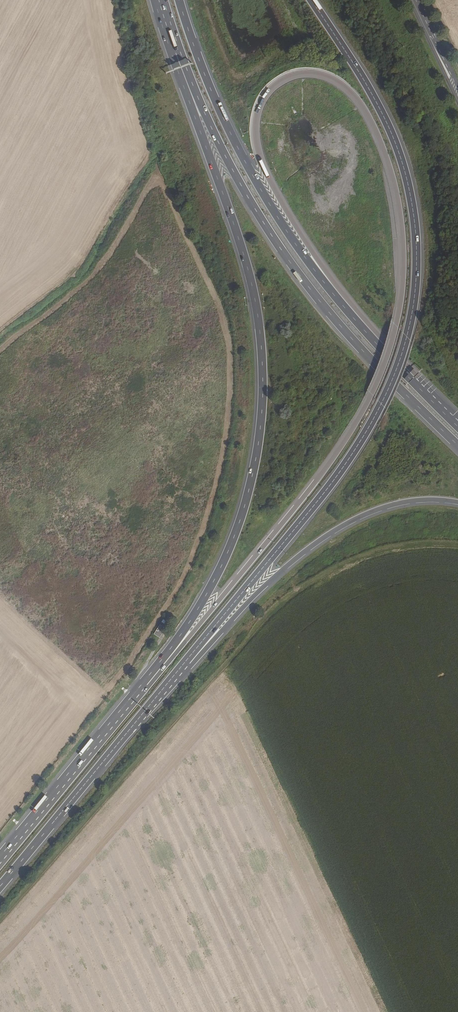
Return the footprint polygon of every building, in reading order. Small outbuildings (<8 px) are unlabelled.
[(159,624),(153,634),(159,638),(165,628),(159,624)]
